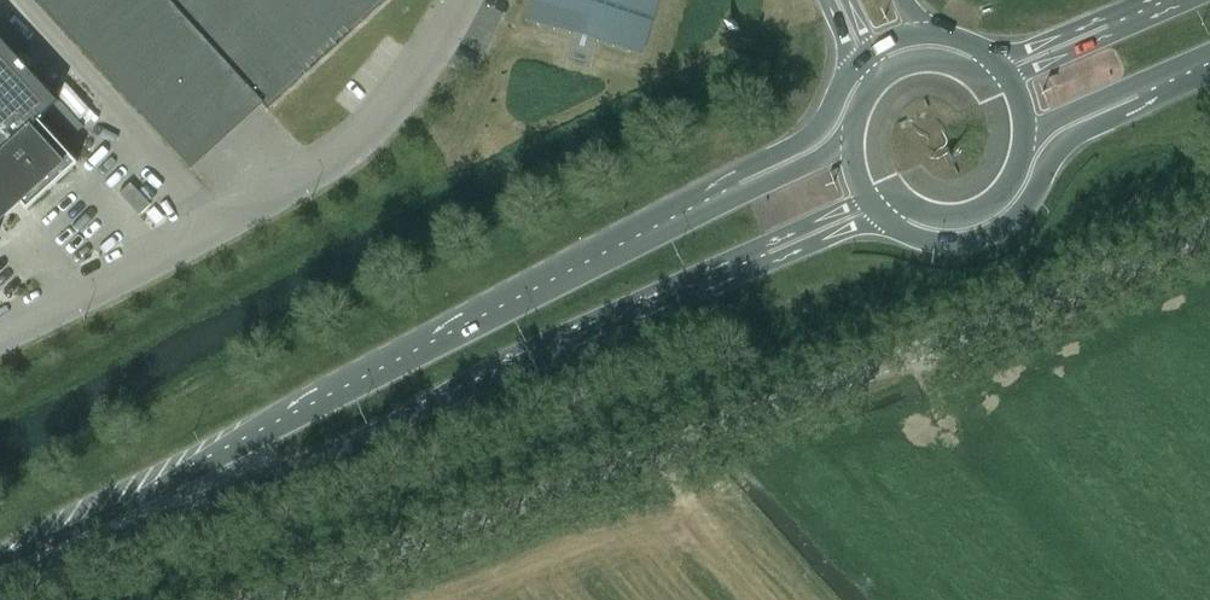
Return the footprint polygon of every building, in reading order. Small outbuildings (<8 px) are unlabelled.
[(192,169),(263,104),(268,109),(387,0),(37,0),(192,169)] [(527,18),(645,53),(661,0),(533,0),(527,18)] [(21,204),(27,210),(78,163),(39,120),(59,102),(0,38),(0,223),(21,204)]
